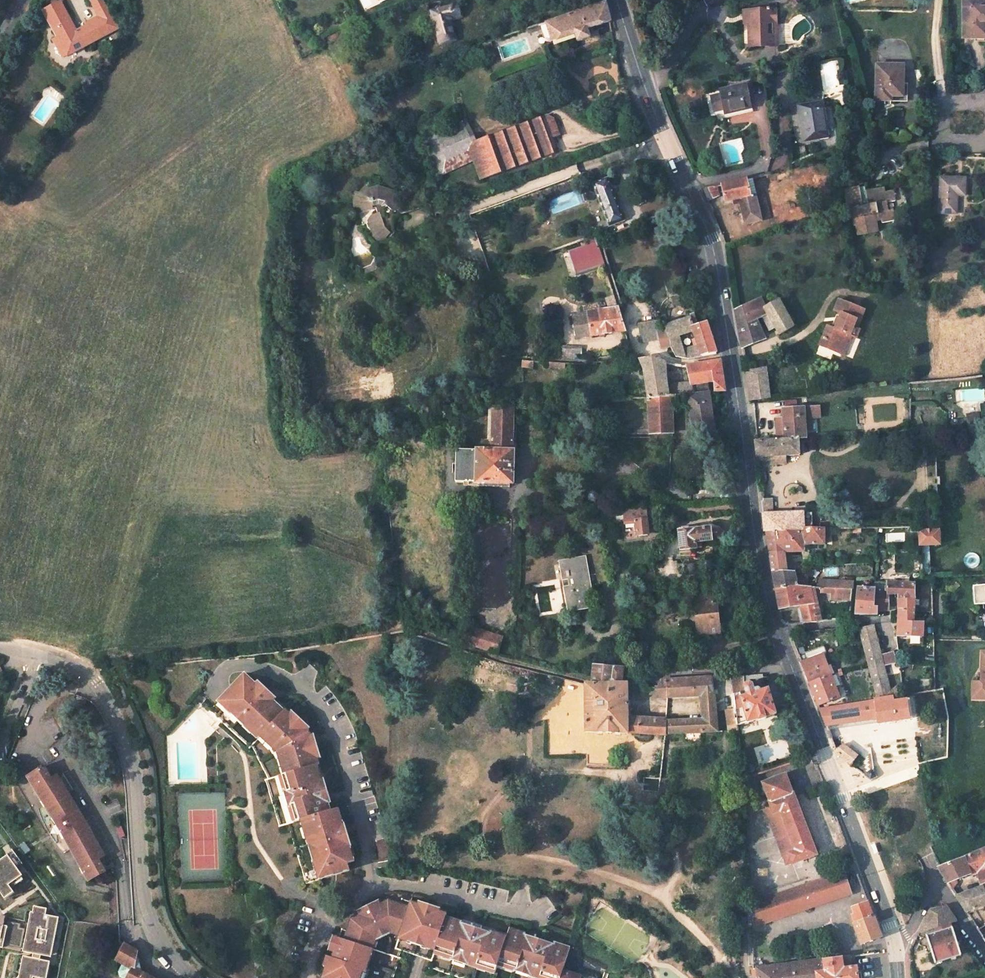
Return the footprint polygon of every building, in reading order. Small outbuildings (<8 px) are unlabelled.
[(63,2),(47,9),(60,36),(67,51),(80,46),(82,50),(120,32),(104,0),(94,0),(93,1),(100,17),(88,23),(90,25),(77,30),(63,2)] [(963,37),(975,38),(975,41),(984,41),(984,0),(964,0),(963,37)] [(546,23),(552,42),(575,34),(578,42),(592,38),(589,30),(598,27),(612,22),(606,2),(546,23)] [(454,7),(428,14),(436,46),(453,42),(447,21),(458,19),(454,7)] [(748,24),(750,47),(771,45),(769,24),(775,23),(774,9),(763,10),(747,12),(748,24)] [(589,30),(592,38),(602,36),(598,27),(589,30)] [(54,38),(64,58),(82,50),(80,46),(67,51),(60,36),(54,38)] [(491,40),(471,48),(473,55),(494,48),(491,40)] [(877,67),(877,99),(906,100),(907,86),(903,86),(904,67),(877,67)] [(720,90),(726,115),(754,109),(748,83),(720,90)] [(797,104),(802,139),(827,136),(823,100),(797,104)] [(460,124),(471,146),(493,137),(484,113),(460,124)] [(548,116),(544,118),(552,139),(560,137),(554,118),(548,116)] [(552,139),(544,118),(493,137),(506,172),(558,153),(552,139)] [(437,136),(448,158),(471,146),(460,124),(437,136)] [(941,177),(939,213),(956,213),(957,195),(965,196),(966,178),(941,177)] [(593,184),(609,227),(624,222),(608,179),(593,184)] [(722,185),(726,202),(739,199),(746,225),(763,221),(753,179),(747,180),(747,179),(722,185)] [(396,216),(398,213),(410,208),(412,213),(430,205),(417,182),(410,186),(410,193),(397,198),(389,192),(381,193),(373,188),(370,194),(363,193),(361,208),(364,214),(368,213),(370,216),(377,213),(380,219),(379,220),(379,225),(382,225),(384,228),(384,232),(387,232),(392,237),(393,240),(398,240),(401,236),(404,237),(408,236),(407,229),(410,225),(404,219),(398,218),(396,216)] [(708,202),(718,197),(713,186),(702,189),(708,202)] [(856,224),(858,235),(879,232),(877,221),(883,221),(883,224),(895,222),(893,209),(888,210),(887,203),(895,202),(893,191),(885,192),(884,188),(867,190),(869,205),(852,208),(854,225),(856,224)] [(596,237),(568,246),(576,273),(605,264),(596,237)] [(776,329),(780,337),(794,328),(778,298),(772,303),(768,302),(763,303),(761,298),(735,310),(741,347),(764,337),(757,321),(763,318),(768,331),(776,329)] [(826,326),(822,337),(831,340),(828,349),(838,353),(841,347),(845,348),(849,336),(851,337),(855,338),(858,329),(854,327),(856,320),(861,321),(865,309),(839,299),(834,311),(841,314),(835,329),(826,326)] [(573,316),(577,339),(626,331),(619,309),(573,316)] [(688,352),(683,334),(696,329),(696,326),(697,325),(693,314),(690,316),(691,318),(665,326),(665,327),(666,329),(672,344),(672,345),(674,351),(673,352),(675,358),(688,359),(704,356),(701,346),(698,347),(698,349),(688,352)] [(656,320),(638,323),(642,340),(659,337),(661,348),(668,347),(668,349),(671,352),(673,352),(674,351),(672,345),(672,344),(666,330),(666,329),(658,331),(656,320)] [(716,349),(707,322),(697,325),(696,326),(696,329),(700,342),(697,343),(698,347),(701,346),(704,356),(717,353),(716,349)] [(841,347),(838,353),(844,355),(851,337),(849,336),(845,348),(841,347)] [(831,340),(822,337),(819,346),(828,349),(831,340)] [(641,359),(646,372),(649,397),(671,397),(669,386),(668,381),(665,363),(664,363),(655,357),(641,359)] [(687,366),(692,383),(706,382),(714,381),(715,392),(725,391),(720,360),(687,366)] [(768,388),(766,369),(745,372),(748,390),(768,388)] [(688,395),(693,434),(715,431),(706,382),(692,383),(695,395),(688,395)] [(692,383),(669,386),(671,397),(675,396),(695,395),(692,383)] [(749,401),(770,398),(768,388),(748,390),(749,401)] [(649,397),(650,434),(673,432),(672,408),(676,408),(675,396),(671,397),(649,397)] [(819,405),(782,408),(784,418),(776,419),(778,438),(778,439),(778,440),(799,438),(806,438),(806,433),(805,417),(810,416),(820,416),(819,405)] [(457,451),(457,483),(514,484),(515,452),(513,452),(513,408),(493,408),(493,451),(457,451)] [(455,421),(447,424),(451,435),(460,432),(455,421)] [(447,428),(436,432),(439,437),(449,433),(447,428)] [(778,439),(757,442),(754,442),(756,458),(758,458),(759,461),(767,460),(767,457),(772,457),(784,456),(799,455),(799,438),(778,440),(778,439)] [(726,474),(727,487),(734,486),(733,473),(726,474)] [(772,514),(770,498),(760,499),(762,514),(772,514)] [(670,508),(672,523),(680,522),(678,507),(670,508)] [(637,521),(638,536),(650,534),(648,509),(626,511),(626,523),(637,521)] [(802,524),(802,513),(772,514),(762,514),(764,530),(766,532),(791,531),(813,530),(813,524),(802,524)] [(679,532),(681,551),(702,549),(701,542),(712,541),(710,528),(679,532)] [(824,545),(824,530),(813,530),(791,531),(792,552),(803,552),(804,544),(824,545)] [(928,546),(940,545),(939,530),(919,530),(920,546),(928,546)] [(792,552),(791,531),(766,532),(769,553),(784,551),(792,552)] [(929,577),(928,546),(920,546),(921,578),(929,577)] [(786,571),(784,551),(769,553),(771,568),(771,571),(786,571)] [(564,587),(568,612),(592,608),(590,593),(592,592),(586,556),(564,560),(568,586),(564,587)] [(801,586),(801,581),(795,581),(793,571),(786,571),(771,571),(775,590),(796,586),(801,586)] [(899,593),(897,636),(908,636),(908,644),(923,644),(923,637),(924,624),(914,623),(915,597),(913,583),(886,582),(873,582),(873,589),(874,607),(877,608),(877,610),(888,610),(888,594),(899,593)] [(973,584),(975,605),(984,604),(984,583),(973,584)] [(779,610),(798,606),(804,623),(818,621),(809,586),(801,586),(796,586),(775,590),(779,610)] [(857,587),(856,613),(877,614),(877,610),(877,608),(874,607),(873,589),(857,587)] [(831,594),(830,600),(851,600),(852,590),(830,588),(831,594)] [(695,598),(699,635),(720,632),(716,595),(695,598)] [(864,655),(867,666),(875,698),(890,694),(883,665),(895,662),(893,655),(892,652),(880,655),(873,625),(870,626),(858,629),(864,655)] [(503,638),(474,628),(469,645),(498,654),(503,638)] [(822,653),(819,646),(797,654),(801,662),(822,653)] [(980,649),(979,679),(971,679),(971,699),(984,699),(984,649),(980,649)] [(826,664),(822,653),(801,662),(805,673),(826,664)] [(830,675),(826,664),(805,673),(809,683),(830,675)] [(586,682),(587,731),(668,734),(668,733),(718,730),(716,700),(719,700),(719,710),(736,709),(732,677),(674,678),(661,680),(657,686),(657,692),(662,694),(703,692),(704,717),(669,718),(669,716),(628,717),(628,682),(624,682),(623,670),(622,669),(594,667),(594,677),(593,683),(586,682)] [(245,672),(218,700),(224,705),(221,708),(229,717),(231,715),(242,725),(240,727),(249,735),(252,732),(257,737),(260,734),(266,739),(263,743),(270,753),(275,768),(279,766),(281,774),(277,775),(279,782),(275,784),(279,795),(283,794),(286,802),(282,804),(286,816),(290,815),(292,821),(300,819),(302,826),(298,828),(312,870),(316,869),(319,879),(350,869),(348,863),(355,861),(352,845),(350,846),(350,838),(344,823),(346,823),(339,808),(331,810),(326,794),(324,795),(319,781),(321,780),(316,765),(321,763),(319,758),(312,735),(308,728),(287,708),(285,709),(275,699),(269,693),(264,688),(257,683),(245,672)] [(732,677),(736,709),(738,725),(776,713),(769,689),(754,693),(752,685),(751,684),(750,684),(749,679),(756,678),(755,675),(732,677)] [(817,705),(839,697),(830,675),(809,683),(817,705)] [(877,717),(878,724),(912,719),(909,699),(897,701),(896,697),(892,698),(892,696),(875,698),(876,700),(818,709),(825,725),(866,719),(877,717)] [(736,709),(728,709),(730,729),(738,729),(736,709)] [(851,765),(859,755),(842,743),(834,749),(833,753),(851,765)] [(80,810),(59,775),(53,779),(45,767),(29,777),(59,823),(58,824),(64,832),(91,880),(113,868),(86,820),(87,819),(81,810),(80,810)] [(877,776),(872,769),(865,773),(873,780),(877,776)] [(788,853),(792,864),(815,854),(785,774),(761,783),(772,813),(779,810),(795,851),(788,853)] [(782,856),(788,853),(795,851),(779,810),(772,813),(766,815),(782,856)] [(942,864),(939,865),(939,866),(936,866),(950,888),(954,885),(955,879),(974,872),(981,884),(984,883),(984,848),(942,864)] [(6,899),(15,892),(10,886),(23,876),(8,855),(0,861),(0,890),(6,899)] [(753,926),(850,893),(842,871),(751,902),(753,926)] [(984,904),(984,883),(981,884),(954,895),(964,911),(984,904)] [(556,977),(559,977),(561,972),(568,949),(552,944),(550,950),(541,947),(541,944),(522,938),(523,934),(507,929),(504,938),(488,933),(486,939),(477,936),(478,932),(458,926),(459,923),(443,918),(444,915),(436,912),(435,914),(429,912),(422,909),(422,910),(416,908),(416,906),(408,903),(406,910),(397,907),(397,905),(385,902),(370,910),(368,907),(355,914),(356,916),(348,921),(345,934),(344,933),(343,942),(334,939),(330,953),(331,953),(329,960),(324,958),(321,969),(324,970),(321,977),(358,977),(360,973),(362,974),(366,964),(362,963),(364,949),(366,949),(366,942),(391,929),(399,931),(406,934),(404,939),(427,946),(428,941),(435,943),(434,948),(441,950),(439,955),(486,970),(488,965),(495,968),(497,959),(505,961),(503,966),(540,977),(551,977),(551,976),(556,977)] [(853,924),(860,944),(880,937),(867,902),(851,908),(853,913),(850,914),(854,924),(853,924)] [(48,909),(35,907),(34,913),(33,913),(26,952),(53,957),(60,918),(47,915),(48,909)] [(949,923),(954,922),(956,921),(948,908),(944,911),(943,907),(930,910),(918,933),(935,928),(949,923)] [(0,919),(0,946),(3,947),(4,943),(20,947),(23,929),(17,928),(17,923),(0,919)] [(937,933),(951,928),(949,923),(935,928),(937,933)] [(976,929),(984,943),(984,923),(976,929)] [(930,952),(934,964),(960,955),(951,928),(937,933),(922,938),(918,944),(925,948),(926,953),(930,952)] [(128,977),(153,977),(139,970),(137,949),(125,944),(117,960),(131,967),(128,977)] [(753,968),(753,975),(755,977),(857,977),(856,967),(854,967),(853,955),(753,968)] [(25,957),(21,977),(35,977),(39,977),(48,977),(51,962),(25,957)]
